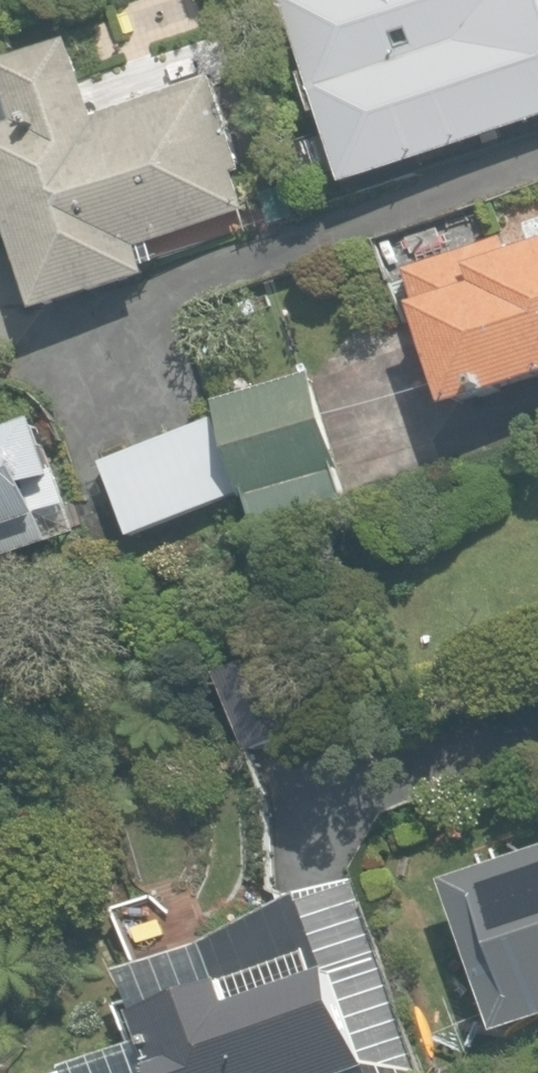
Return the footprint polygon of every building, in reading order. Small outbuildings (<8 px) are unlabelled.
[(351,193),(537,128),(537,0),(286,0),(284,1),(351,193)] [(38,313),(146,277),(139,254),(247,218),(232,175),(245,171),(213,76),(93,117),(69,44),(0,67),(0,74),(18,128),(0,134),(0,201),(38,313)] [(529,228),(536,248),(511,257),(505,240),(405,274),(451,412),(537,382),(537,225),(529,228)] [(99,465),(130,540),(237,496),(246,529),(350,501),(315,372),(212,400),(216,416),(99,465)] [(49,519),(38,489),(62,480),(39,418),(0,433),(0,538),(49,519)] [(220,675),(247,753),(300,735),(273,657),(220,675)] [(495,1032),(537,1018),(537,851),(444,883),(495,1032)] [(362,1067),(365,1072),(415,1072),(350,880),(284,894),(284,900),(195,946),(210,987),(133,1014),(154,1072),(344,1072),(362,1067)]
